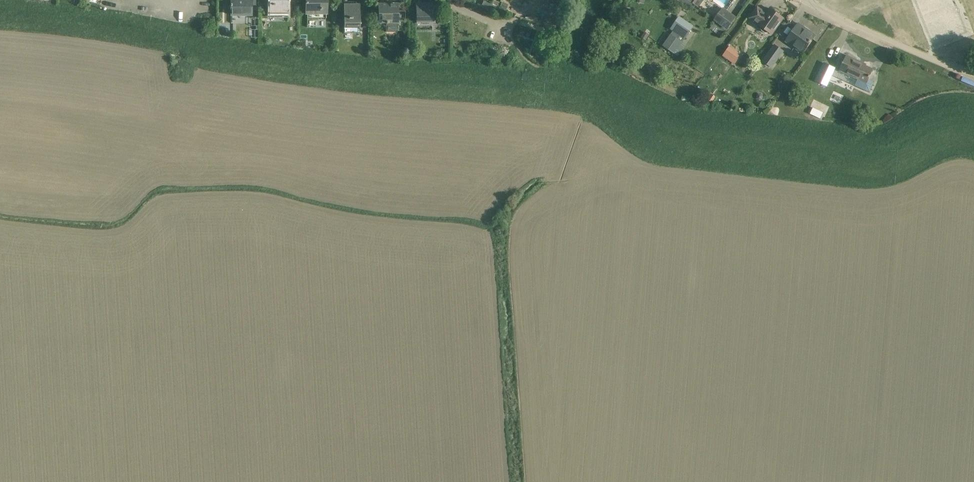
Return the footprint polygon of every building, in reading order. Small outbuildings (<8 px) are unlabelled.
[(232,16),(252,16),(252,6),(252,2),(255,2),(256,0),(239,0),(232,0),(232,16)] [(288,0),(270,0),(270,15),(288,15),(288,0)] [(327,14),(327,0),(307,0),(307,5),(308,5),(308,14),(309,14),(309,18),(327,18),(327,14)] [(494,12),(496,6),(484,1),(481,7),(494,12)] [(502,2),(500,7),(506,10),(509,5),(502,2)] [(345,3),(345,28),(361,28),(361,3),(345,3)] [(397,5),(380,5),(380,23),(386,23),(386,31),(405,31),(405,3),(397,3),(397,5)] [(434,23),(434,5),(417,5),(417,24),(434,23)] [(727,29),(735,16),(723,7),(713,20),(727,29)] [(769,32),(772,35),(784,19),(780,15),(780,13),(776,11),(774,12),(770,9),(767,13),(758,7),(750,18),(759,25),(762,27),(761,28),(761,30),(762,31),(765,34),(768,34),(769,33),(769,32)] [(680,17),(670,30),(685,39),(693,26),(680,17)] [(803,54),(816,36),(799,24),(797,26),(790,21),(780,35),(787,40),(786,42),(803,54)] [(644,32),(641,38),(646,41),(649,35),(644,32)] [(670,35),(662,46),(677,57),(686,45),(670,35)] [(772,69),(784,52),(774,45),(762,61),(772,69)] [(723,57),(728,61),(735,51),(729,47),(723,57)] [(866,65),(848,57),(840,72),(857,80),(855,86),(869,93),(874,82),(868,79),(872,70),(865,67),(866,65)] [(827,86),(836,67),(824,62),(815,81),(827,86)]
